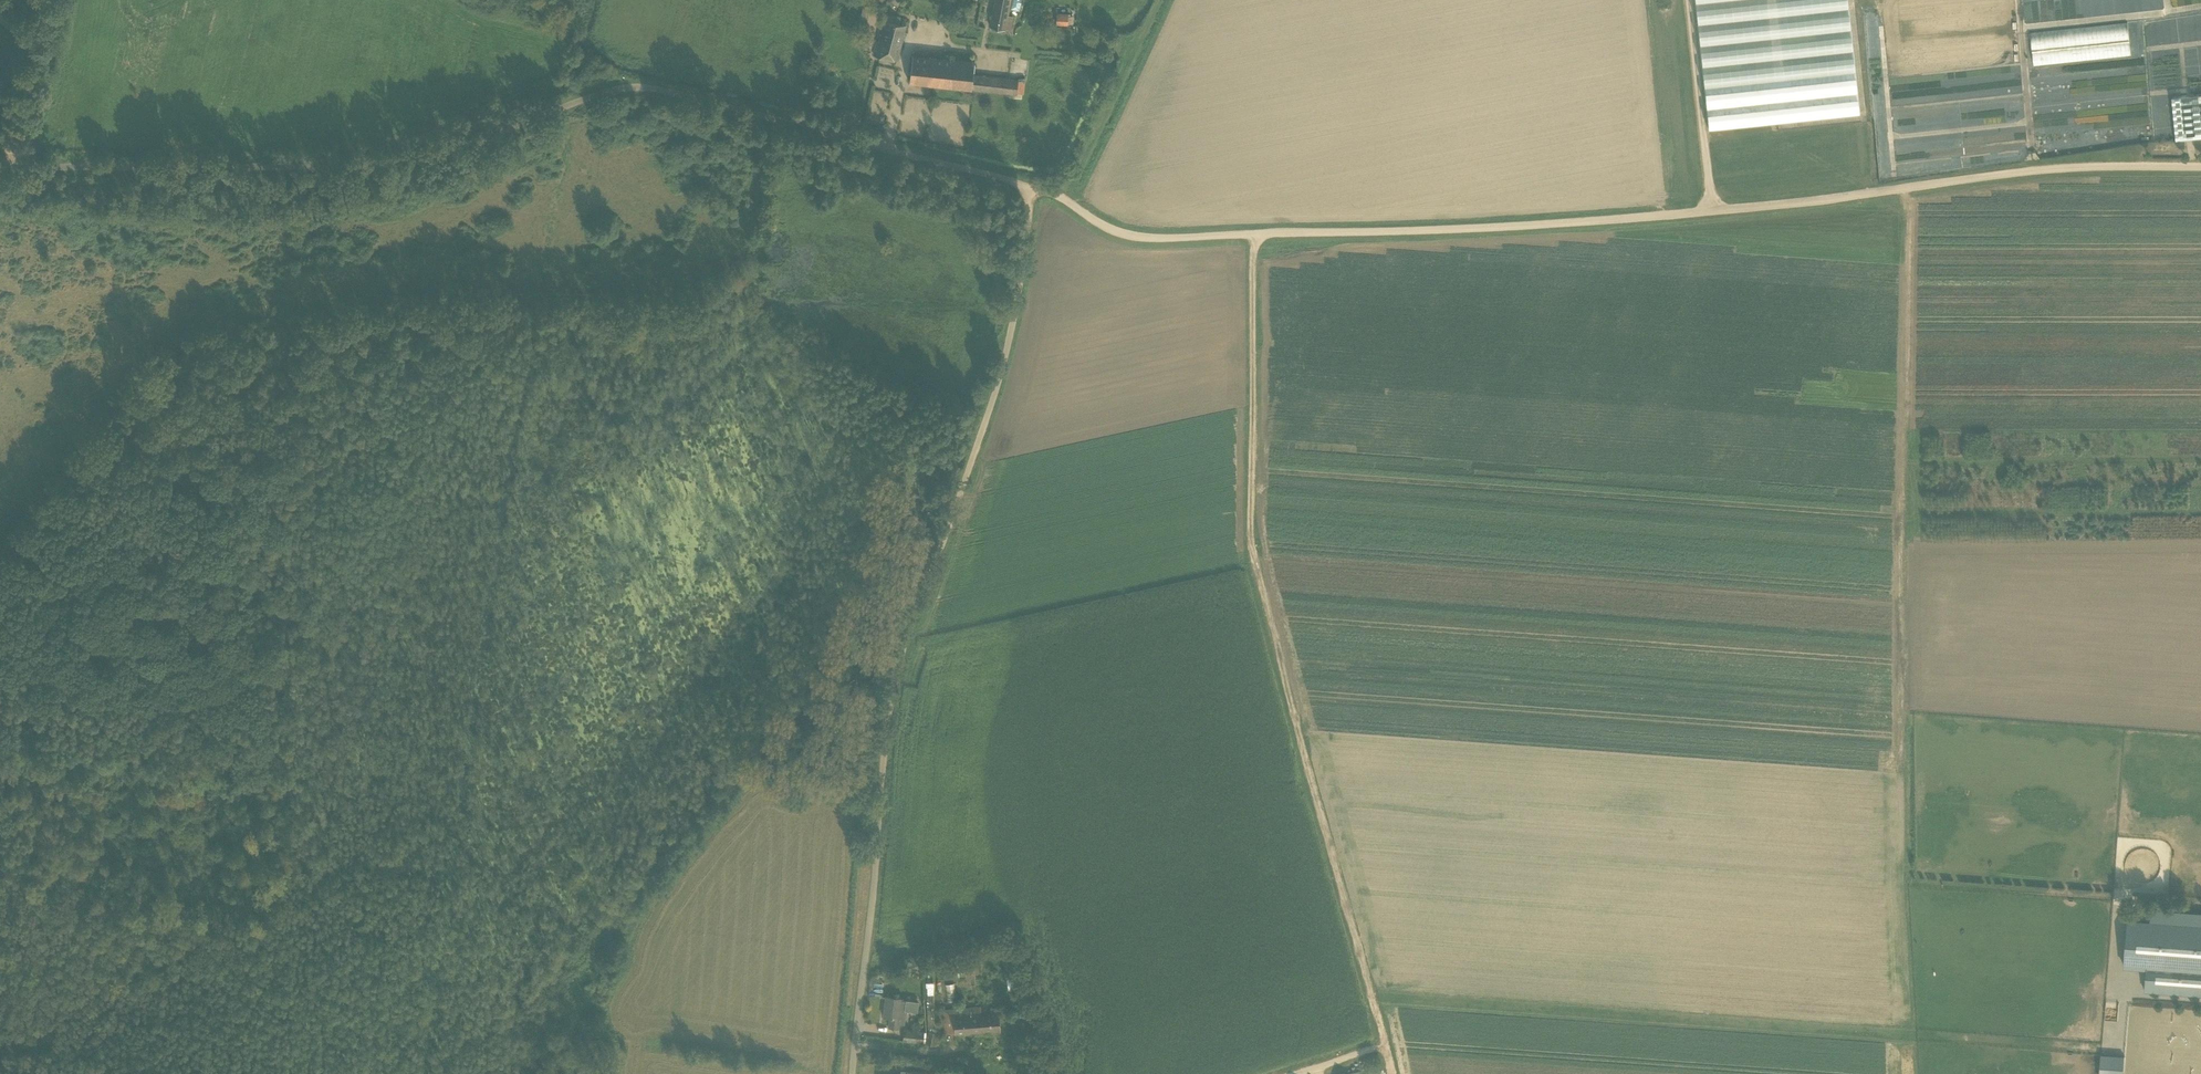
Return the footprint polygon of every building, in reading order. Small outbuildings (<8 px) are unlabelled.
[(1008,15),(1010,6),(1011,7),(1020,9),(1022,0),(995,0),(990,26),(1005,29),(1006,28),(1011,29),(1013,16),(1008,15)] [(1709,129),(1860,113),(1848,0),(1695,0),(1709,129)] [(885,13),(883,20),(899,23),(900,16),(885,13)] [(1068,16),(1068,13),(1057,13),(1056,25),(1068,25),(1068,23),(1068,16)] [(899,23),(883,20),(874,55),(897,59),(906,24),(899,23)] [(2031,33),(2035,66),(2131,55),(2128,22),(2031,33)] [(973,73),(975,57),(973,57),(973,61),(913,55),(909,82),(972,89),(973,76),(973,73)] [(1021,79),(973,73),(973,76),(972,89),(1019,94),(1021,79)] [(2176,140),(2200,137),(2200,94),(2172,97),(2176,140)] [(2150,921),(2128,919),(2124,967),(2146,969),(2145,991),(2200,995),(2200,925),(2150,921)] [(901,965),(904,973),(920,967),(917,960),(901,965)] [(947,983),(947,1000),(960,999),(959,983),(947,983)] [(1026,995),(1012,996),(1014,1010),(1027,1008),(1026,995)] [(903,999),(903,998),(887,996),(884,1016),(891,1017),(890,1026),(899,1027),(899,1024),(905,1024),(908,1000),(903,999)] [(1001,1030),(1000,1012),(1001,1012),(1001,1006),(991,1007),(991,1013),(978,1014),(977,1006),(944,1010),(946,1033),(1001,1030)] [(925,1031),(905,1029),(904,1040),(923,1042),(925,1031)] [(926,1042),(926,1044),(936,1046),(939,1033),(929,1031),(928,1035),(926,1042)] [(2124,1058),(2102,1056),(2100,1073),(2123,1073),(2124,1058)] [(966,1073),(982,1073),(982,1069),(978,1068),(978,1066),(967,1066),(966,1073)]
